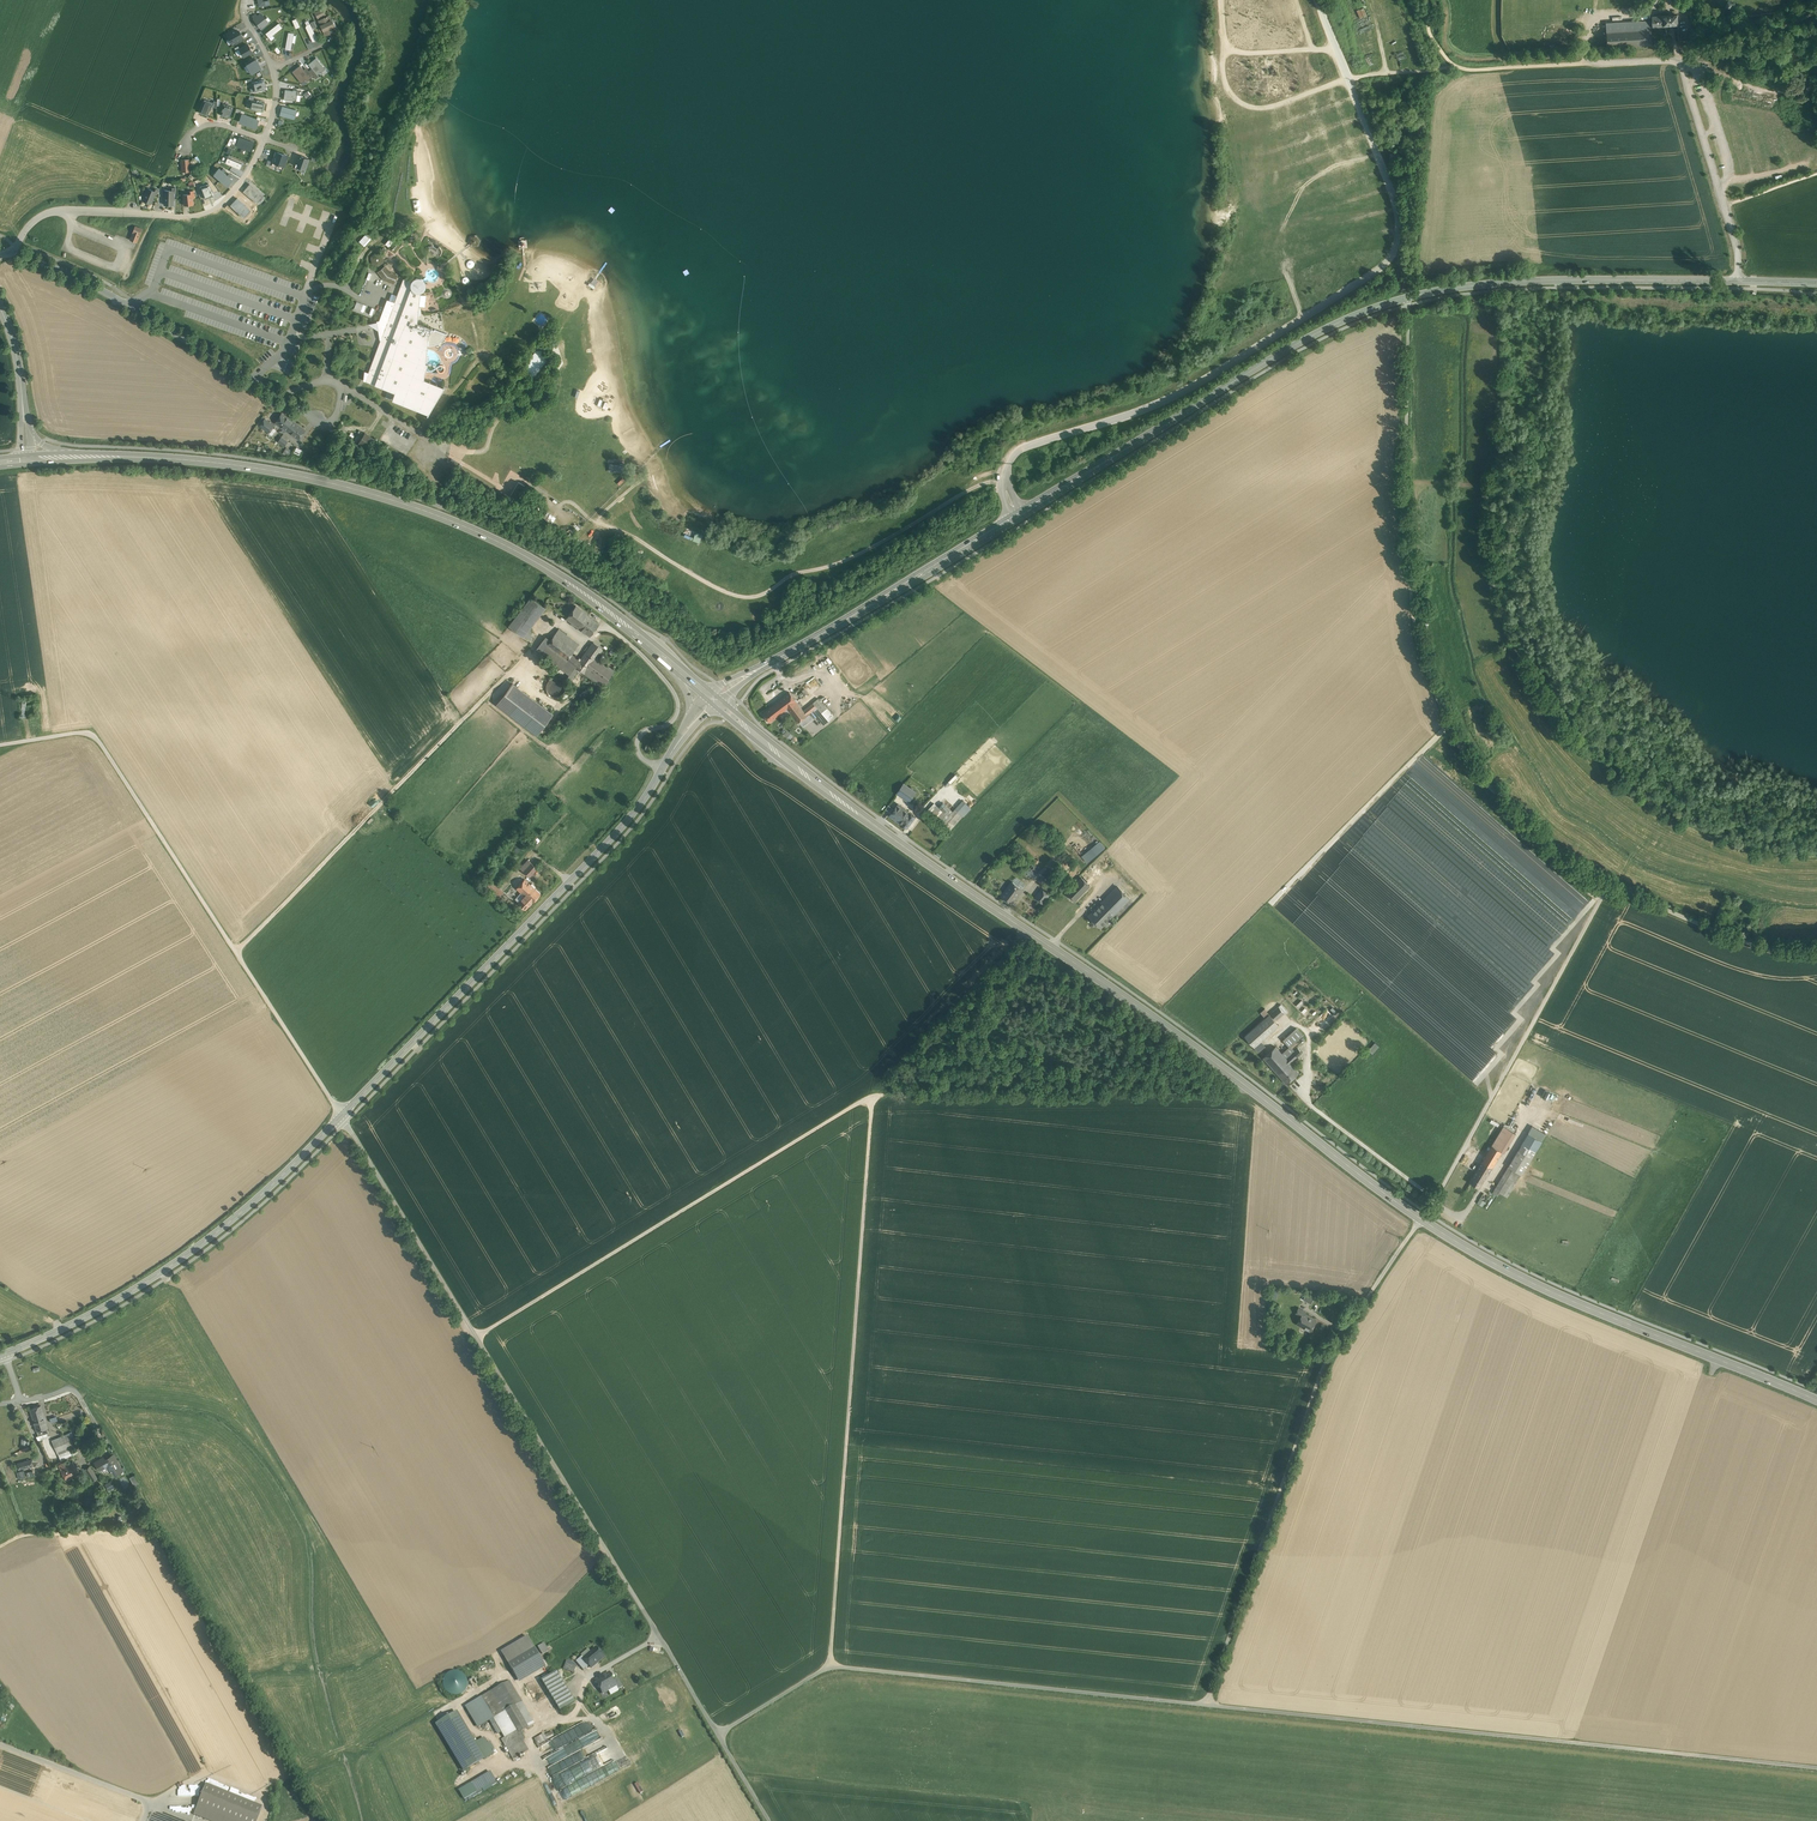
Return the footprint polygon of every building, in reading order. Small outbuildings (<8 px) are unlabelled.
[(1360,18),(1367,15),(1364,7),(1357,10),(1360,18)] [(323,8),(315,12),(317,18),(326,15),(323,8)] [(256,13),(252,16),(254,18),(253,19),(261,29),(269,23),(261,13),(258,15),(256,13)] [(330,15),(319,20),(325,35),(337,29),(330,15)] [(1669,15),(1653,16),(1653,26),(1669,25),(1669,15)] [(296,18),(291,20),(295,29),(300,26),(296,18)] [(279,23),(266,33),(271,40),(274,38),(273,35),(283,28),(279,23)] [(313,42),(318,40),(310,24),(305,26),(313,42)] [(1650,24),(1606,26),(1606,32),(1650,29),(1650,24)] [(238,29),(227,35),(232,44),(243,38),(238,29)] [(1650,29),(1606,32),(1607,38),(1607,48),(1653,45),(1652,29),(1650,29)] [(294,33),(288,32),(285,48),(291,50),(294,33)] [(1607,38),(1590,39),(1591,48),(1607,48),(1607,38)] [(248,44),(240,49),(244,57),(252,52),(248,44)] [(256,58),(246,63),(252,74),(262,69),(256,58)] [(325,69),(316,58),(308,64),(316,73),(313,76),(316,79),(322,74),(321,72),(325,69)] [(308,75),(300,66),(293,72),(301,83),(306,79),(307,81),(313,76),(311,73),(308,75)] [(264,80),(252,82),(255,92),(266,89),(264,80)] [(300,92),(285,90),(284,99),(296,100),(297,95),(299,95),(300,92)] [(303,94),(308,98),(312,95),(307,90),(303,94)] [(213,102),(205,99),(202,106),(210,109),(213,102)] [(254,100),(251,100),(249,109),(263,111),(265,102),(254,100)] [(229,118),(232,107),(225,104),(221,115),(229,118)] [(210,109),(202,106),(199,113),(208,116),(210,109)] [(297,110),(282,106),(279,115),(294,119),(297,110)] [(242,114),(239,121),(248,124),(250,117),(242,114)] [(258,120),(250,117),(248,124),(256,127),(258,120)] [(239,137),(236,146),(251,151),(255,142),(239,137)] [(288,156),(276,151),(272,162),(284,166),(288,156)] [(309,159),(299,155),(295,166),(298,167),(298,169),(305,172),(309,159)] [(190,159),(181,160),(182,172),(190,171),(190,173),(193,173),(193,167),(190,167),(190,159)] [(250,183),(243,191),(257,202),(263,195),(250,183)] [(154,191),(147,188),(144,196),(145,197),(143,201),(151,204),(155,194),(157,194),(158,190),(155,189),(154,191)] [(172,190),(164,190),(164,200),(165,200),(165,205),(173,205),(173,193),(176,193),(176,188),(172,188),(172,190)] [(190,194),(183,195),(185,205),(193,204),(192,198),(195,198),(194,191),(190,191),(190,194)] [(237,198),(231,205),(242,216),(249,210),(237,198)] [(419,199),(413,200),(415,212),(421,211),(419,199)] [(364,236),(360,242),(365,246),(369,240),(364,236)] [(395,242),(392,246),(390,244),(388,246),(394,251),(399,245),(395,242)] [(437,249),(433,246),(428,247),(429,252),(439,259),(441,256),(442,253),(442,251),(441,248),(439,246),(437,249)] [(381,256),(376,254),(371,258),(371,262),(378,265),(382,261),(381,256)] [(475,266),(471,260),(466,264),(469,269),(475,266)] [(392,273),(389,271),(388,272),(384,267),(379,272),(385,280),(394,283),(397,276),(391,274),(392,273)] [(368,271),(365,279),(376,282),(378,275),(368,271)] [(411,282),(403,279),(395,302),(388,300),(380,322),(378,322),(379,330),(381,339),(368,373),(366,373),(367,372),(366,372),(365,381),(395,392),(392,399),(428,413),(443,387),(422,379),(423,371),(426,364),(424,364),(427,334),(432,328),(421,324),(420,325),(416,323),(416,316),(422,316),(420,307),(417,307),(418,306),(425,306),(426,295),(419,294),(419,292),(422,291),(424,289),(425,286),(425,284),(424,281),(422,279),(419,278),(416,278),(414,280),(412,282),(411,282)] [(541,352),(537,352),(524,370),(533,376),(546,359),(545,355),(541,352)] [(282,414),(276,423),(287,431),(294,422),(282,414)] [(274,425),(265,419),(260,426),(269,432),(272,427),(274,425)] [(305,430),(294,422),(287,431),(298,439),(305,430)] [(276,430),(272,427),(269,432),(268,433),(272,436),(276,430)] [(373,438),(365,433),(359,442),(367,447),(373,438)] [(288,441),(281,437),(278,442),(285,446),(288,441)] [(283,452),(289,456),(292,450),(286,446),(283,452)] [(297,447),(294,452),(301,455),(303,450),(297,447)] [(512,494),(505,490),(502,493),(510,498),(512,494)] [(685,534),(684,537),(699,543),(703,535),(696,532),(694,538),(685,534)] [(531,597),(509,626),(523,637),(545,608),(531,597)] [(576,606),(566,618),(578,628),(588,615),(576,606)] [(588,615),(578,628),(589,636),(599,624),(588,615)] [(579,644),(559,629),(554,635),(574,650),(579,644)] [(554,635),(550,640),(545,637),(536,649),(561,668),(565,663),(567,660),(571,654),(574,650),(554,635)] [(594,642),(580,661),(571,654),(567,660),(565,663),(574,669),(576,667),(584,673),(596,657),(602,649),(594,642)] [(596,657),(584,673),(603,687),(615,672),(596,657)] [(565,691),(565,687),(565,683),(563,680),(559,678),(556,677),(552,678),(549,680),(547,684),(546,687),(547,691),(549,694),(552,696),(556,697),(560,696),(563,694),(565,691)] [(552,714),(512,683),(496,704),(536,735),(552,714)] [(773,705),(763,713),(770,722),(780,714),(788,708),(796,701),(797,701),(790,692),(773,705)] [(819,698),(813,703),(817,707),(812,711),(817,717),(824,725),(834,717),(827,708),(819,698)] [(803,710),(796,701),(788,708),(798,722),(807,715),(803,710)] [(813,703),(803,710),(807,715),(812,711),(817,707),(813,703)] [(897,722),(903,718),(893,706),(888,710),(897,722)] [(905,788),(899,794),(904,798),(908,793),(909,791),(905,788)] [(913,796),(908,793),(904,798),(909,801),(913,796)] [(955,807),(963,816),(972,808),(964,799),(955,807)] [(915,816),(898,804),(890,815),(906,828),(915,816)] [(955,810),(942,824),(948,829),(961,814),(955,810)] [(1101,840),(1082,855),(1088,862),(1107,847),(1101,840)] [(529,863),(522,871),(528,877),(536,868),(529,863)] [(1095,864),(1066,893),(1076,903),(1091,887),(1090,886),(1103,872),(1095,864)] [(1034,872),(1029,868),(1025,874),(1029,878),(1034,872)] [(525,879),(516,888),(522,894),(531,884),(525,879)] [(1012,881),(1001,896),(1011,904),(1022,889),(1012,881)] [(531,884),(522,894),(524,895),(518,902),(520,904),(520,905),(520,904),(526,909),(532,902),(532,903),(541,893),(531,884)] [(1044,903),(1051,893),(1042,887),(1035,897),(1044,903)] [(1091,887),(1076,903),(1081,908),(1097,893),(1091,887)] [(1118,887),(1100,905),(1112,917),(1130,898),(1118,887)] [(501,895),(495,890),(491,894),(498,899),(501,895)] [(1089,916),(1101,928),(1112,917),(1100,905),(1093,911),(1089,916)] [(1089,908),(1085,912),(1089,916),(1093,911),(1089,908)] [(1279,1006),(1270,1013),(1276,1020),(1284,1013),(1279,1006)] [(1269,1013),(1265,1008),(1260,1012),(1264,1017),(1269,1013)] [(1269,1014),(1244,1036),(1254,1047),(1279,1025),(1269,1014)] [(1296,1028),(1283,1040),(1290,1047),(1303,1035),(1296,1028)] [(1369,1049),(1374,1053),(1380,1045),(1375,1041),(1369,1049)] [(1276,1047),(1263,1058),(1278,1074),(1290,1063),(1276,1047)] [(1298,1048),(1287,1058),(1291,1062),(1301,1052),(1298,1048)] [(1290,1063),(1278,1074),(1286,1084),(1299,1073),(1290,1063)] [(1543,1105),(1550,1107),(1554,1095),(1548,1093),(1543,1105)] [(1532,1126),(1509,1166),(1517,1171),(1508,1187),(1505,1192),(1503,1195),(1507,1197),(1523,1172),(1546,1134),(1532,1126)] [(1500,1131),(1475,1173),(1484,1179),(1491,1168),(1492,1168),(1502,1152),(1503,1153),(1512,1138),(1500,1131)] [(1517,1171),(1509,1166),(1499,1182),(1508,1187),(1517,1171)] [(1484,1179),(1475,1173),(1470,1182),(1479,1188),(1484,1179)] [(1508,1187),(1499,1182),(1496,1186),(1505,1192),(1508,1187)] [(1505,1192),(1496,1186),(1494,1190),(1503,1195),(1505,1192)] [(1279,1288),(1270,1286),(1269,1296),(1273,1299),(1276,1299),(1279,1288)] [(1315,1296),(1307,1292),(1303,1300),(1311,1304),(1315,1296)] [(1306,1312),(1299,1308),(1296,1313),(1301,1316),(1297,1324),(1310,1331),(1316,1320),(1305,1314),(1306,1312)] [(41,1405),(30,1408),(37,1431),(47,1428),(41,1405)] [(47,1428),(37,1431),(39,1436),(49,1433),(47,1428)] [(71,1432),(62,1436),(52,1440),(56,1449),(61,1461),(73,1455),(70,1450),(76,1448),(71,1437),(73,1436),(71,1432)] [(95,1446),(86,1451),(90,1458),(99,1453),(95,1446)] [(103,1457),(95,1462),(100,1470),(107,1466),(108,1468),(112,1466),(117,1474),(123,1470),(117,1461),(118,1461),(114,1454),(109,1457),(110,1457),(105,1460),(103,1457)] [(31,1459),(17,1463),(19,1469),(33,1465),(31,1459)] [(61,1469),(60,1469),(67,1480),(80,1473),(73,1462),(66,1466),(61,1469)] [(97,1478),(90,1466),(85,1469),(93,1481),(97,1478)] [(115,1487),(112,1481),(105,1484),(108,1491),(115,1487)] [(527,1637),(501,1652),(508,1664),(534,1649),(527,1637)] [(544,1644),(538,1647),(542,1654),(548,1651),(544,1644)] [(583,1659),(589,1666),(591,1668),(603,1658),(596,1648),(583,1659)] [(534,1649),(508,1664),(518,1680),(543,1664),(534,1649)] [(583,1659),(582,1657),(576,1662),(583,1671),(589,1666),(583,1659)] [(576,1667),(568,1664),(566,1670),(573,1673),(576,1667)] [(447,1672),(448,1690),(453,1690),(453,1693),(466,1693),(466,1672),(447,1672)] [(556,1672),(541,1681),(560,1712),(575,1703),(556,1672)] [(609,1673),(595,1681),(603,1694),(616,1686),(613,1680),(609,1673)] [(623,1687),(617,1678),(613,1680),(616,1686),(618,1690),(623,1687)] [(531,1718),(509,1681),(489,1694),(501,1714),(504,1712),(516,1732),(518,1735),(534,1726),(530,1719),(531,1718)] [(504,1712),(501,1714),(489,1694),(481,1698),(501,1732),(504,1738),(516,1732),(504,1712)] [(481,1698),(466,1707),(479,1727),(490,1721),(493,1719),(481,1698)] [(456,1713),(436,1725),(464,1772),(484,1760),(456,1713)] [(501,1732),(493,1719),(490,1721),(497,1734),(501,1732)] [(504,1738),(501,1740),(513,1761),(528,1752),(518,1735),(516,1732),(504,1738)] [(543,1734),(534,1739),(537,1744),(546,1739),(543,1734)] [(555,1740),(536,1749),(541,1759),(562,1748),(559,1741),(556,1742),(555,1740)] [(633,1746),(631,1750),(641,1756),(643,1752),(633,1746)] [(492,1787),(491,1784),(496,1781),(492,1772),(471,1782),(477,1794),(492,1787)] [(207,1785),(198,1807),(232,1820),(257,1820),(262,1807),(207,1785)] [(187,1796),(197,1795),(197,1786),(186,1786),(187,1796)] [(198,1807),(194,1815),(208,1820),(232,1820),(198,1807)]
